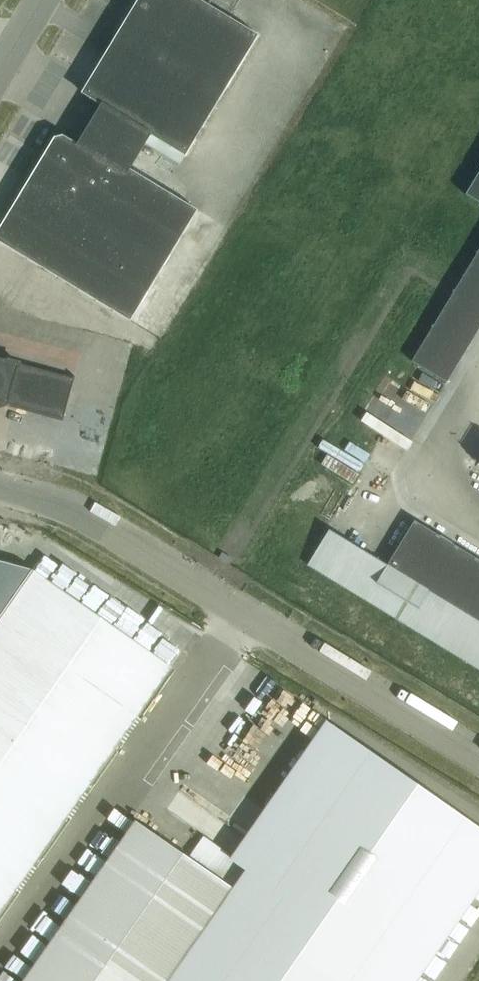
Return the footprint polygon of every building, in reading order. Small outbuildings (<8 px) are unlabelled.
[(143,5),(135,7),(86,88),(88,97),(103,106),(75,150),(55,138),(0,229),(0,242),(131,322),(198,210),(130,169),(151,135),(186,156),(259,36),(200,0),(141,0),(143,5)] [(466,194),(478,203),(478,172),(466,194)] [(414,363),(446,382),(478,327),(478,252),(478,253),(414,363)] [(63,419),(62,421),(63,422),(76,376),(74,376),(74,378),(0,358),(0,402),(63,419)] [(417,520),(389,566),(330,530),(309,565),(478,669),(478,558),(417,520)] [(34,571),(0,563),(0,620),(34,571)] [(174,669),(34,571),(0,620),(0,917),(174,669)] [(166,980),(388,980),(478,849),(478,827),(340,730),(231,887),(176,967),(166,980)] [(289,788),(300,769),(247,737),(237,755),(228,749),(222,760),(217,757),(209,770),(274,809),(287,787),(289,788)] [(176,967),(231,887),(136,821),(24,980),(166,980),(176,967)]
